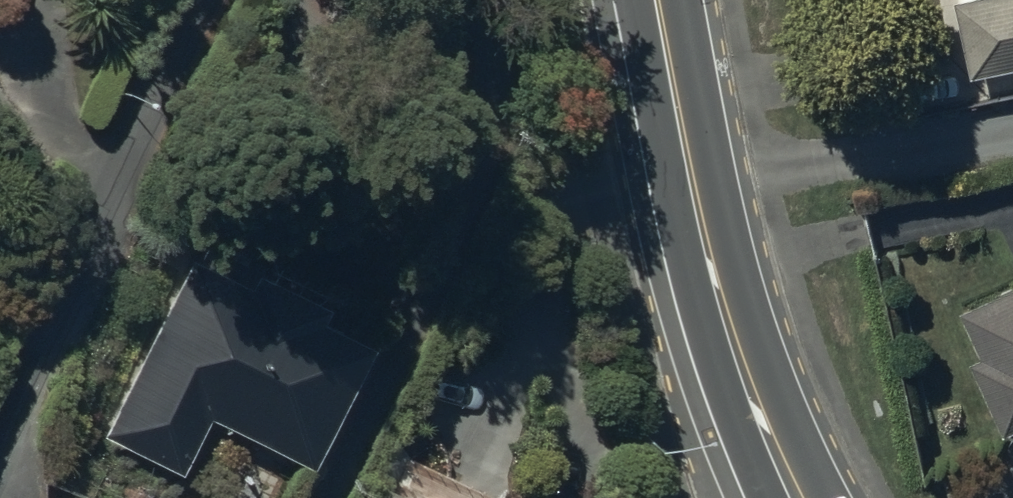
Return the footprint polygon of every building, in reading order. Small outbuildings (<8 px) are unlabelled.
[(973,73),(1012,64),(1012,0),(958,0),(973,73)] [(183,257),(101,428),(177,464),(201,413),(303,462),(357,349),(307,325),(315,310),(245,276),(241,285),(183,257)] [(964,310),(986,357),(973,363),(1004,431),(1012,427),(1012,288),(964,310)]
